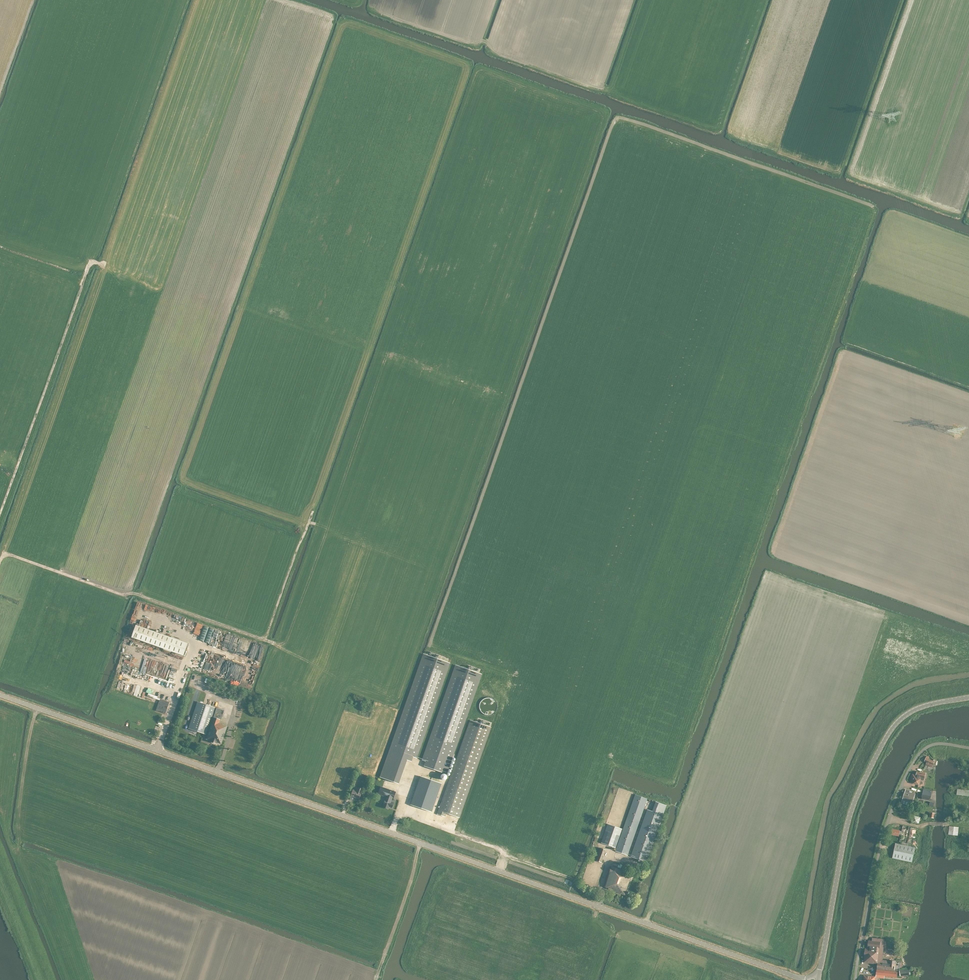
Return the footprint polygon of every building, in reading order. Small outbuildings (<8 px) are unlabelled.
[(131,637),(183,655),(187,643),(135,624),(131,637)] [(381,780),(398,785),(409,752),(418,755),(451,660),(425,652),(381,780)] [(432,760),(430,765),(447,771),(482,671),(456,662),(423,757),(432,760)] [(156,710),(166,713),(170,702),(159,699),(156,710)] [(217,743),(217,742),(221,743),(227,726),(223,724),(219,723),(220,720),(221,720),(224,710),(197,701),(189,728),(206,734),(206,733),(208,733),(206,738),(211,740),(210,741),(217,743)] [(445,816),(446,812),(459,817),(491,727),(485,724),(486,721),(477,718),(476,721),(470,719),(437,813),(445,816)] [(927,762),(926,764),(932,767),(934,761),(926,757),(924,761),(927,762)] [(913,783),(919,785),(920,779),(924,780),(926,772),(920,771),(920,772),(917,771),(916,774),(912,773),(910,782),(910,781),(913,782),(913,783)] [(411,804),(431,811),(441,783),(420,776),(416,788),(411,804)] [(350,796),(359,799),(363,788),(360,787),(357,786),(356,790),(353,789),(350,796)] [(393,798),(396,791),(380,786),(378,793),(386,796),(383,804),(384,805),(383,807),(388,808),(389,806),(392,807),(395,799),(393,798)] [(901,803),(908,805),(910,801),(912,802),(915,794),(911,792),(912,791),(905,789),(904,792),(902,796),(903,797),(901,803)] [(921,798),(930,800),(932,790),(923,789),(921,798)] [(615,850),(627,855),(647,798),(635,794),(615,850)] [(631,856),(646,862),(666,805),(655,801),(652,811),(647,809),(631,856)] [(915,812),(913,819),(921,820),(922,813),(915,812)] [(38,828),(38,826),(38,825),(37,823),(36,822),(35,820),(34,819),(33,819),(31,818),(29,818),(28,818),(26,819),(25,820),(24,821),(23,822),(22,824),(22,825),(22,827),(22,828),(23,830),(24,831),(25,832),(26,833),(28,834),(29,834),(31,834),(32,834),(34,833),(35,832),(36,831),(37,829),(38,828)] [(601,842),(615,847),(622,828),(607,823),(601,842)] [(902,842),(902,844),(895,843),(892,857),(912,862),(915,847),(905,845),(905,843),(912,844),(916,828),(903,825),(901,831),(901,834),(899,841),(902,842)] [(948,834),(958,835),(958,827),(949,826),(948,834)] [(596,860),(601,862),(606,849),(601,847),(596,860)] [(608,889),(625,894),(632,873),(624,870),(611,866),(604,886),(608,887),(608,889)] [(882,960),(884,939),(872,937),(872,940),(868,940),(867,948),(865,948),(864,962),(877,963),(877,968),(895,971),(895,970),(899,968),(899,967),(902,968),(902,962),(896,961),(889,960),(882,960)]
